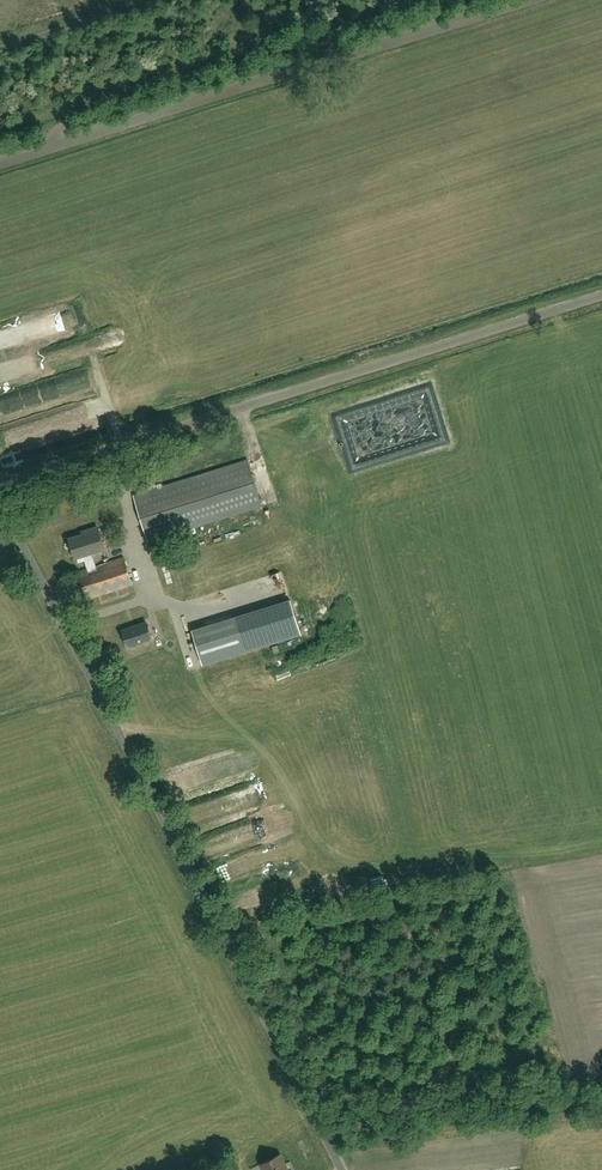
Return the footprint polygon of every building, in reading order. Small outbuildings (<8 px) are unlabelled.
[(14,412),(18,403),(0,397),(0,418),(4,419),(7,410),(14,412)] [(84,406),(84,424),(96,424),(96,406),(84,406)] [(148,542),(223,518),(261,507),(247,460),(134,495),(148,542)] [(262,495),(267,508),(282,502),(277,489),(262,495)] [(96,566),(92,553),(105,549),(98,527),(86,531),(87,534),(69,539),(75,558),(77,557),(80,563),(85,561),(87,569),(77,572),(86,600),(99,596),(132,585),(124,558),(96,566)] [(128,648),(152,640),(147,622),(123,630),(128,648)] [(217,661),(207,626),(203,627),(193,631),(203,665),(212,662),(217,661)] [(279,1156),(261,1165),(263,1169),(289,1169),(285,1163),(283,1164),(279,1156)]
